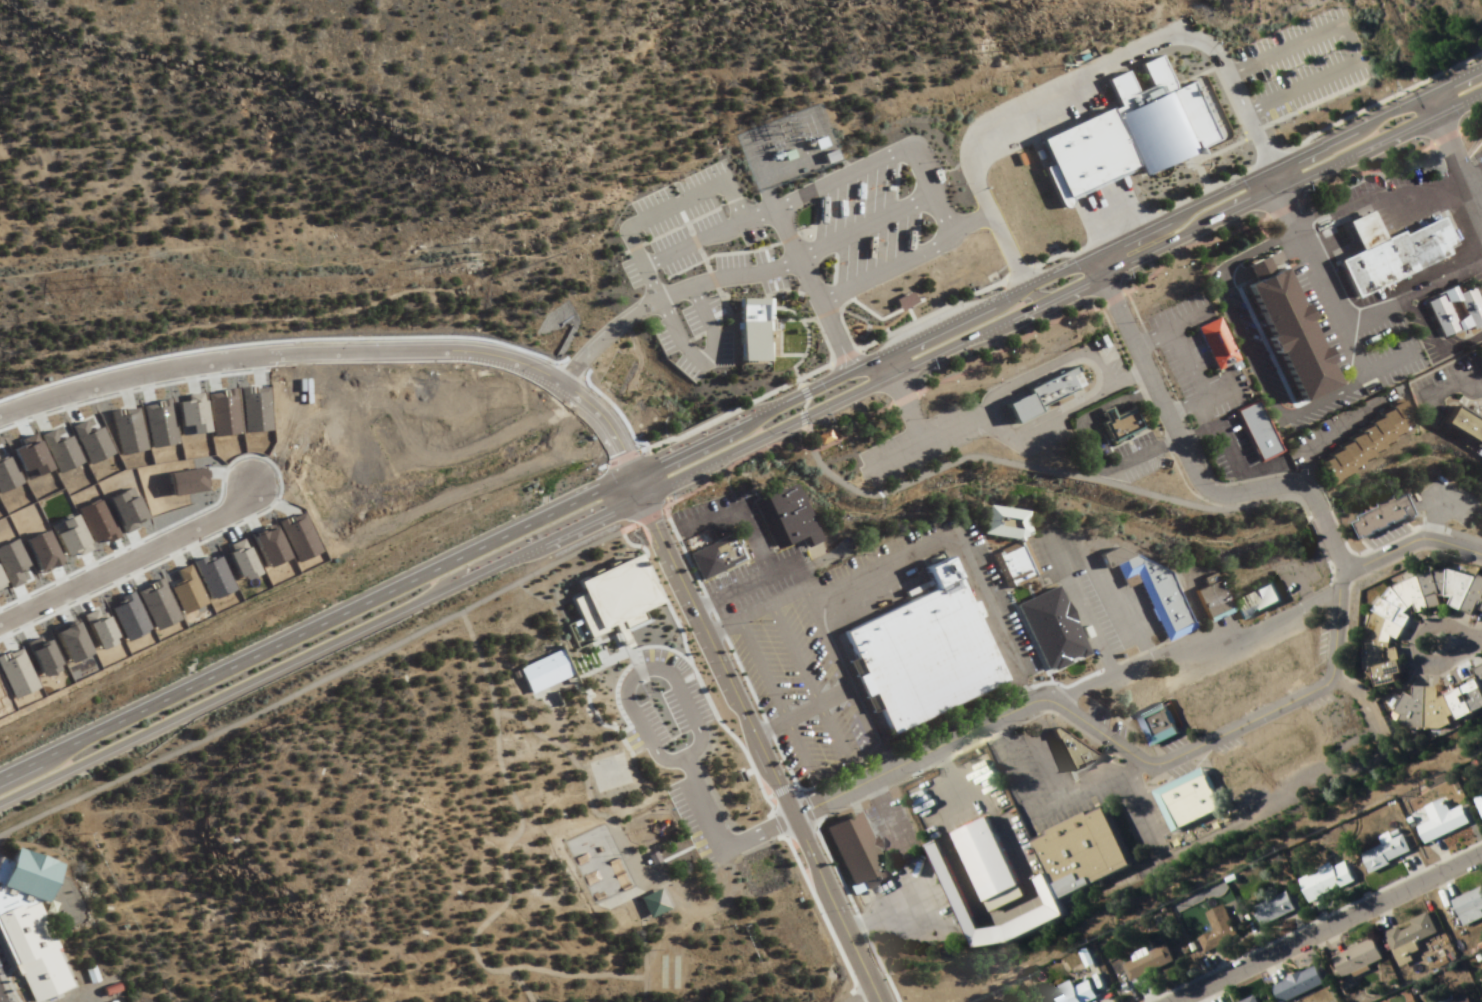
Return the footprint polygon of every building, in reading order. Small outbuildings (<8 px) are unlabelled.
[(1202,77),(1229,137),(1204,148),(1202,144),(1186,151),(1187,154),(1136,177),(1131,165),(1061,197),(1034,139),(1103,108),(1107,116),(1119,111),(1104,79),(1122,71),(1131,92),(1147,84),(1138,64),(1156,56),(1170,87),(1185,80),(1187,83),(1202,77)] [(819,164),(831,159),(827,150),(816,154),(819,164)] [(1346,296),(1330,260),(1352,250),(1339,222),(1362,212),(1374,239),(1393,230),(1396,235),(1431,219),(1443,243),(1432,248),(1435,255),(1346,296)] [(1288,403),(1266,355),(1260,358),(1253,342),(1257,340),(1233,288),(1239,283),(1232,267),(1256,257),(1262,270),(1272,266),(1286,296),(1293,293),(1311,333),(1304,337),(1306,340),(1312,338),(1326,369),(1316,374),(1322,387),(1288,403)] [(1440,340),(1481,319),(1481,317),(1467,286),(1451,294),(1462,315),(1451,321),(1443,305),(1452,301),(1446,290),(1421,302),(1440,340)] [(891,308),(887,298),(906,290),(910,300),(891,308)] [(724,364),(724,320),(730,320),(730,302),(754,302),(754,299),(762,298),(763,364),(724,364)] [(1186,328),(1207,317),(1228,361),(1207,371),(1186,328)] [(1073,385),(1065,367),(1016,389),(1018,394),(995,405),(1004,422),(1027,412),(1024,407),(1073,385)] [(1250,462),(1271,453),(1247,401),(1226,411),(1250,462)] [(1410,426),(1396,404),(1309,461),(1323,483),(1410,426)] [(1449,406),(1438,424),(1473,445),(1481,429),(1481,426),(1449,406)] [(1137,429),(1127,408),(1096,424),(1106,444),(1137,429)] [(796,537),(769,549),(747,502),(787,484),(808,531),(813,541),(801,547),(796,537)] [(1422,513),(1414,492),(1350,518),(1358,539),(1422,513)] [(980,535),(997,549),(996,555),(1007,585),(1033,576),(1019,537),(1027,535),(1022,522),(1024,511),(984,506),(980,535)] [(720,570),(700,580),(687,555),(690,554),(710,543),(726,534),(729,539),(735,536),(746,559),(721,572),(720,570)] [(1160,575),(1107,548),(1091,553),(1097,567),(1103,566),(1109,563),(1115,577),(1126,571),(1133,582),(1161,642),(1191,626),(1160,575)] [(568,582),(627,554),(650,602),(633,610),(636,617),(617,626),(613,618),(600,625),(601,628),(583,637),(563,598),(574,592),(568,582)] [(840,631),(927,590),(915,567),(941,554),(1001,681),(888,735),(840,631)] [(1475,572),(1472,577),(1464,573),(1454,571),(1441,567),(1421,569),(1388,583),(1367,604),(1360,629),(1358,647),(1360,667),(1366,674),(1369,687),(1391,680),(1389,673),(1395,671),(1392,656),(1393,641),(1400,624),(1409,613),(1439,609),(1438,600),(1466,614),(1481,615),(1481,576),(1475,572)] [(1186,590),(1207,579),(1221,606),(1199,617),(1186,590)] [(1226,599),(1236,618),(1276,601),(1265,580),(1226,599)] [(1008,602),(1047,584),(1079,651),(1041,669),(1008,602)] [(516,669),(528,695),(569,675),(557,649),(516,669)] [(1481,706),(1481,660),(1468,666),(1473,679),(1461,683),(1451,689),(1448,684),(1434,686),(1407,684),(1407,694),(1396,692),(1389,708),(1400,716),(1404,723),(1414,729),(1434,729),(1481,706)] [(1136,714),(1150,747),(1177,735),(1162,703),(1136,714)] [(1094,753),(1060,732),(1051,737),(1064,766),(1094,753)] [(1152,791),(1170,832),(1220,809),(1202,769),(1152,791)] [(1481,820),(1481,819),(1481,795),(1472,799),(1481,820)] [(1423,807),(1430,822),(1416,828),(1423,844),(1468,826),(1460,807),(1447,812),(1442,800),(1423,807)] [(1026,837),(1096,802),(1125,860),(1055,895),(1026,837)] [(818,826),(851,811),(862,835),(868,832),(874,846),(869,848),(881,875),(859,885),(854,874),(843,880),(818,826)] [(945,834),(979,816),(1011,885),(977,901),(945,834)] [(1360,855),(1369,874),(1411,855),(1402,836),(1360,855)] [(917,847),(929,841),(971,930),(997,926),(1040,905),(1027,878),(1037,874),(1058,915),(1002,941),(967,948),(917,847)] [(72,984),(38,903),(52,867),(10,851),(0,878),(0,936),(32,1001),(39,1001),(72,984)] [(1353,885),(1344,861),(1297,879),(1307,903),(1353,885)] [(1480,910),(1481,909),(1481,887),(1450,903),(1462,928),(1481,919),(1481,914),(1480,910)] [(646,920),(666,910),(656,889),(635,899),(646,920)] [(1261,927),(1295,912),(1286,893),(1252,908),(1261,927)] [(1198,938),(1205,953),(1237,939),(1223,906),(1205,914),(1212,931),(1198,938)] [(1436,933),(1427,914),(1409,921),(1411,927),(1400,931),(1399,927),(1384,934),(1391,952),(1436,933)] [(1381,961),(1372,940),(1330,959),(1340,979),(1381,961)] [(1130,982),(1173,963),(1166,946),(1123,965),(1130,982)] [(1279,984),(1287,1001),(1323,985),(1315,967),(1279,984)] [(1046,1001),(1047,1001),(1094,1001),(1096,1001),(1089,983),(1073,989),(1071,983),(1057,988),(1060,995),(1046,1001)]
